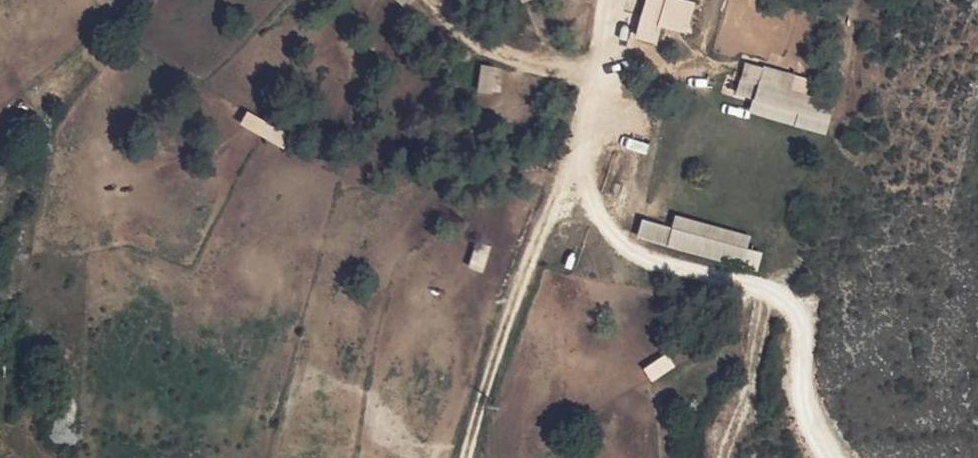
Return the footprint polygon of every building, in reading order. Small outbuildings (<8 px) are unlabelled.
[(633,37),(656,44),(662,26),(687,35),(697,4),(685,0),(645,0),(633,37)] [(744,61),(735,96),(752,100),(749,114),(827,133),(835,99),(808,93),(812,78),(744,61)] [(477,91),(501,93),(504,68),(480,65),(477,91)] [(763,240),(673,218),(671,227),(640,220),(635,242),(756,271),(763,240)] [(484,271),(488,245),(473,242),(468,269),(484,271)] [(650,380),(672,368),(666,356),(643,368),(650,380)]
